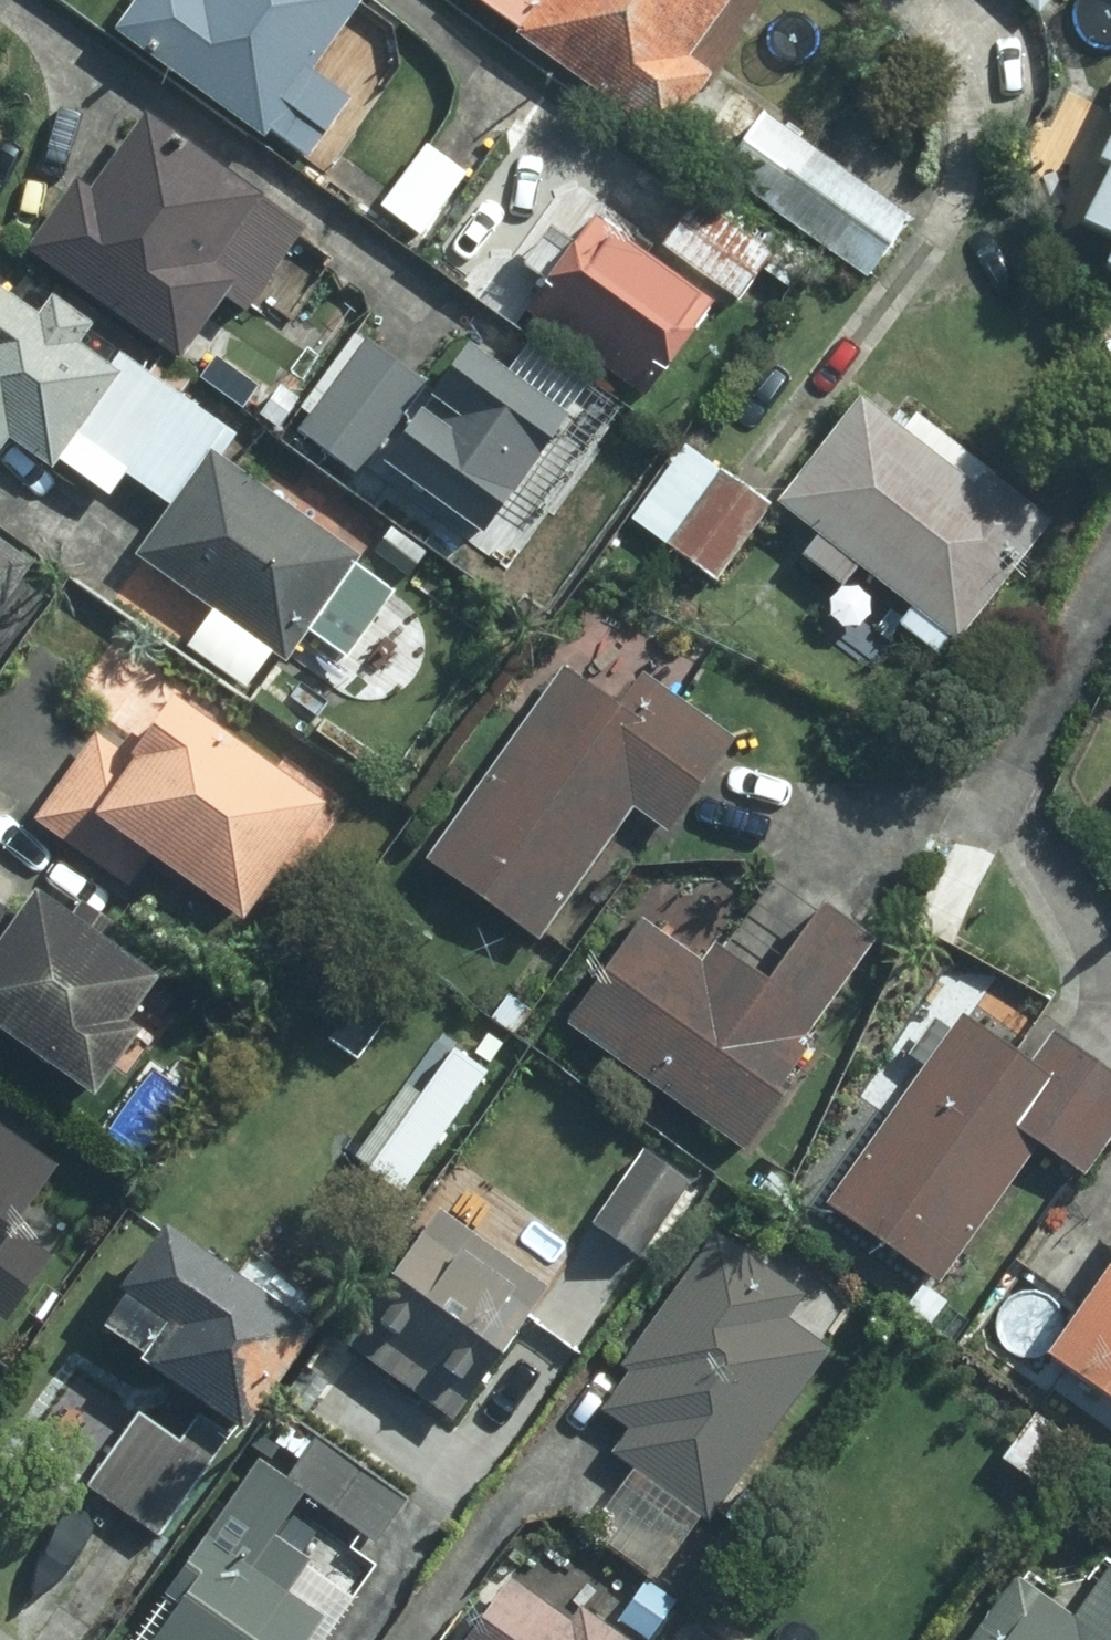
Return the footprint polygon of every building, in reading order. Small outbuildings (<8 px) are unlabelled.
[(107,30),(252,134),(256,129),(296,158),(339,97),(301,68),(350,0),(128,0),(107,30)] [(508,34),(653,138),(698,77),(676,60),(719,0),(532,0),(508,34)] [(1030,10),(1040,0),(1020,0),(1030,10)] [(1102,111),(1110,116),(1110,93),(1102,111)] [(767,214),(811,153),(756,116),(714,176),(767,214)] [(1087,163),(1097,168),(1068,226),(1102,243),(1091,264),(1110,275),(1110,116),(1087,163)] [(64,181),(16,249),(170,360),(174,354),(207,377),(234,340),(199,315),(213,295),(234,311),(291,230),(133,117),(80,192),(64,181)] [(811,153),(767,214),(860,278),(902,218),(811,153)] [(440,193),(405,167),(376,207),(411,234),(440,193)] [(688,198),(654,245),(730,299),(763,252),(688,198)] [(583,219),(517,313),(636,398),(703,305),(583,219)] [(802,256),(779,239),(757,270),(781,286),(802,256)] [(168,398),(110,356),(102,367),(64,342),(69,334),(38,312),(31,323),(0,300),(0,437),(42,466),(47,456),(99,493),(115,472),(168,398)] [(552,421),(453,351),(425,391),(346,334),(292,410),(303,418),(286,442),(345,484),(363,459),(471,536),(552,421)] [(168,398),(115,472),(165,506),(130,556),(205,610),(179,647),(234,685),(259,650),(275,662),(348,558),(208,459),(224,436),(168,398)] [(849,402),(769,504),(811,539),(797,557),(832,585),(849,564),(903,608),(891,624),(925,652),(937,636),(944,641),(1037,524),(906,418),(891,436),(849,402)] [(682,448),(630,521),(709,578),(761,505),(682,448)] [(19,568),(0,555),(0,595),(19,568)] [(554,672),(419,861),(528,938),(622,804),(657,829),(721,739),(634,676),(610,710),(554,672)] [(304,808),(156,704),(133,736),(126,732),(110,753),(87,737),(27,821),(120,884),(137,859),(224,921),(304,808)] [(17,899),(3,917),(0,914),(0,1043),(76,1098),(119,1037),(106,1027),(136,985),(17,899)] [(633,924),(562,1024),(733,1148),(768,1100),(759,1093),(795,1043),(789,1038),(859,941),(812,907),(756,986),(704,949),(692,966),(633,924)] [(821,1204),(929,1281),(1028,1142),(1074,1176),(1110,1124),(1110,1085),(1043,1038),(1023,1067),(955,1018),(821,1204)] [(520,1046),(500,1031),(480,1060),(500,1074),(520,1046)] [(680,1185),(602,1129),(552,1200),(630,1256),(680,1185)] [(0,1135),(0,1311),(42,1254),(1,1226),(45,1166),(0,1135)] [(465,1182),(442,1216),(511,1263),(534,1229),(465,1182)] [(429,1213),(335,1343),(444,1421),(537,1290),(429,1213)] [(295,1335),(149,1232),(105,1295),(111,1298),(89,1329),(132,1358),(125,1367),(225,1436),(295,1335)] [(584,1533),(650,1580),(694,1517),(698,1520),(819,1352),(774,1321),(792,1296),(708,1236),(614,1367),(625,1373),(596,1412),(624,1431),(606,1456),(627,1472),(584,1533)] [(1035,1360),(1110,1413),(1110,1254),(1035,1360)] [(902,1305),(924,1322),(939,1302),(917,1286),(902,1305)] [(319,1384),(303,1372),(285,1397),(302,1408),(319,1384)] [(1026,1419),(994,1462),(1033,1491),(1064,1447),(1026,1419)] [(303,1469),(288,1490),(342,1528),(366,1493),(308,1453),(317,1441),(301,1430),(284,1455),(303,1469)] [(757,1500),(738,1486),(717,1514),(735,1528),(757,1500)] [(309,1619),(197,1538),(154,1597),(168,1607),(144,1639),(294,1639),(309,1619)] [(1108,1559),(1063,1622),(1008,1582),(966,1639),(1110,1639),(1110,1561),(1108,1559)] [(613,1622),(638,1639),(640,1639),(666,1603),(640,1584),(613,1622)] [(572,1613),(561,1627),(501,1585),(462,1639),(608,1639),(572,1613)]
